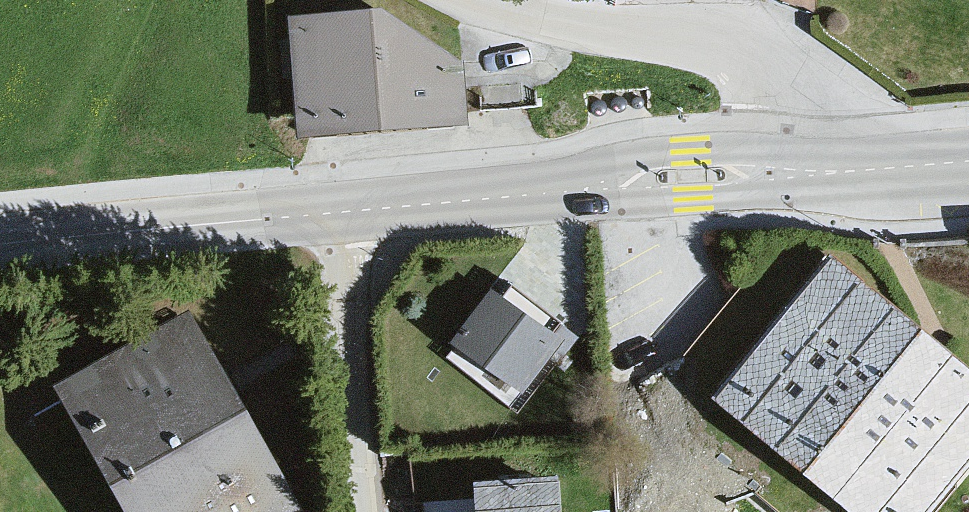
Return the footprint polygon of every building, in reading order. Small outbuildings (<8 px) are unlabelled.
[(363,17),(254,28),(282,131),(444,117),(453,67),(363,17)] [(733,397),(872,511),(918,511),(968,450),(968,380),(838,272),(733,397)] [(554,335),(492,292),(459,340),(520,383),(554,335)] [(63,391),(131,511),(293,511),(298,509),(192,319),(63,391)] [(479,484),(481,511),(559,511),(556,478),(479,484)]
